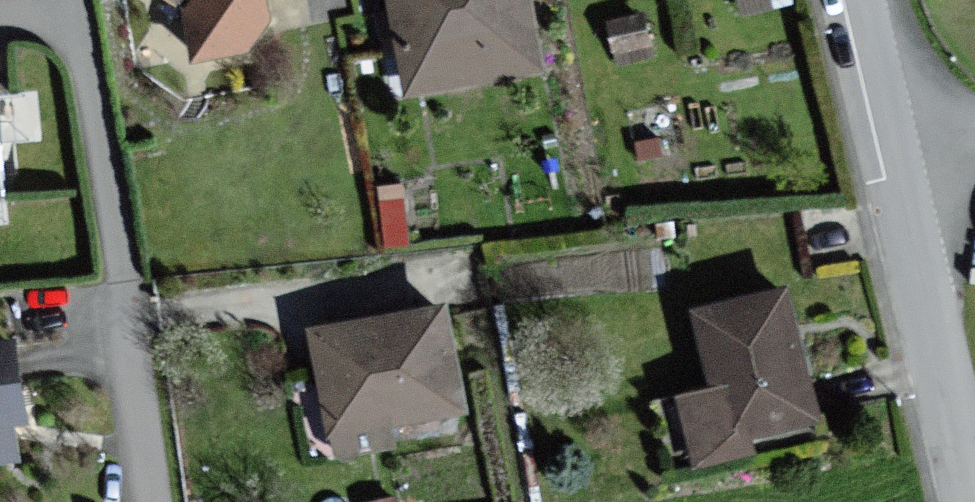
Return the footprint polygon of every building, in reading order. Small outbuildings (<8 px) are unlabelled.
[(187,15),(202,68),(255,53),(273,28),(269,0),(197,0),(187,15)] [(408,103),(548,81),(535,0),(392,0),(408,103)] [(797,289),(701,309),(718,392),(683,399),(698,470),(761,457),(757,440),(826,425),(797,289)] [(455,309),(311,330),(327,441),(471,420),(455,309)] [(0,343),(0,465),(23,461),(17,424),(36,421),(21,340),(0,343)]
